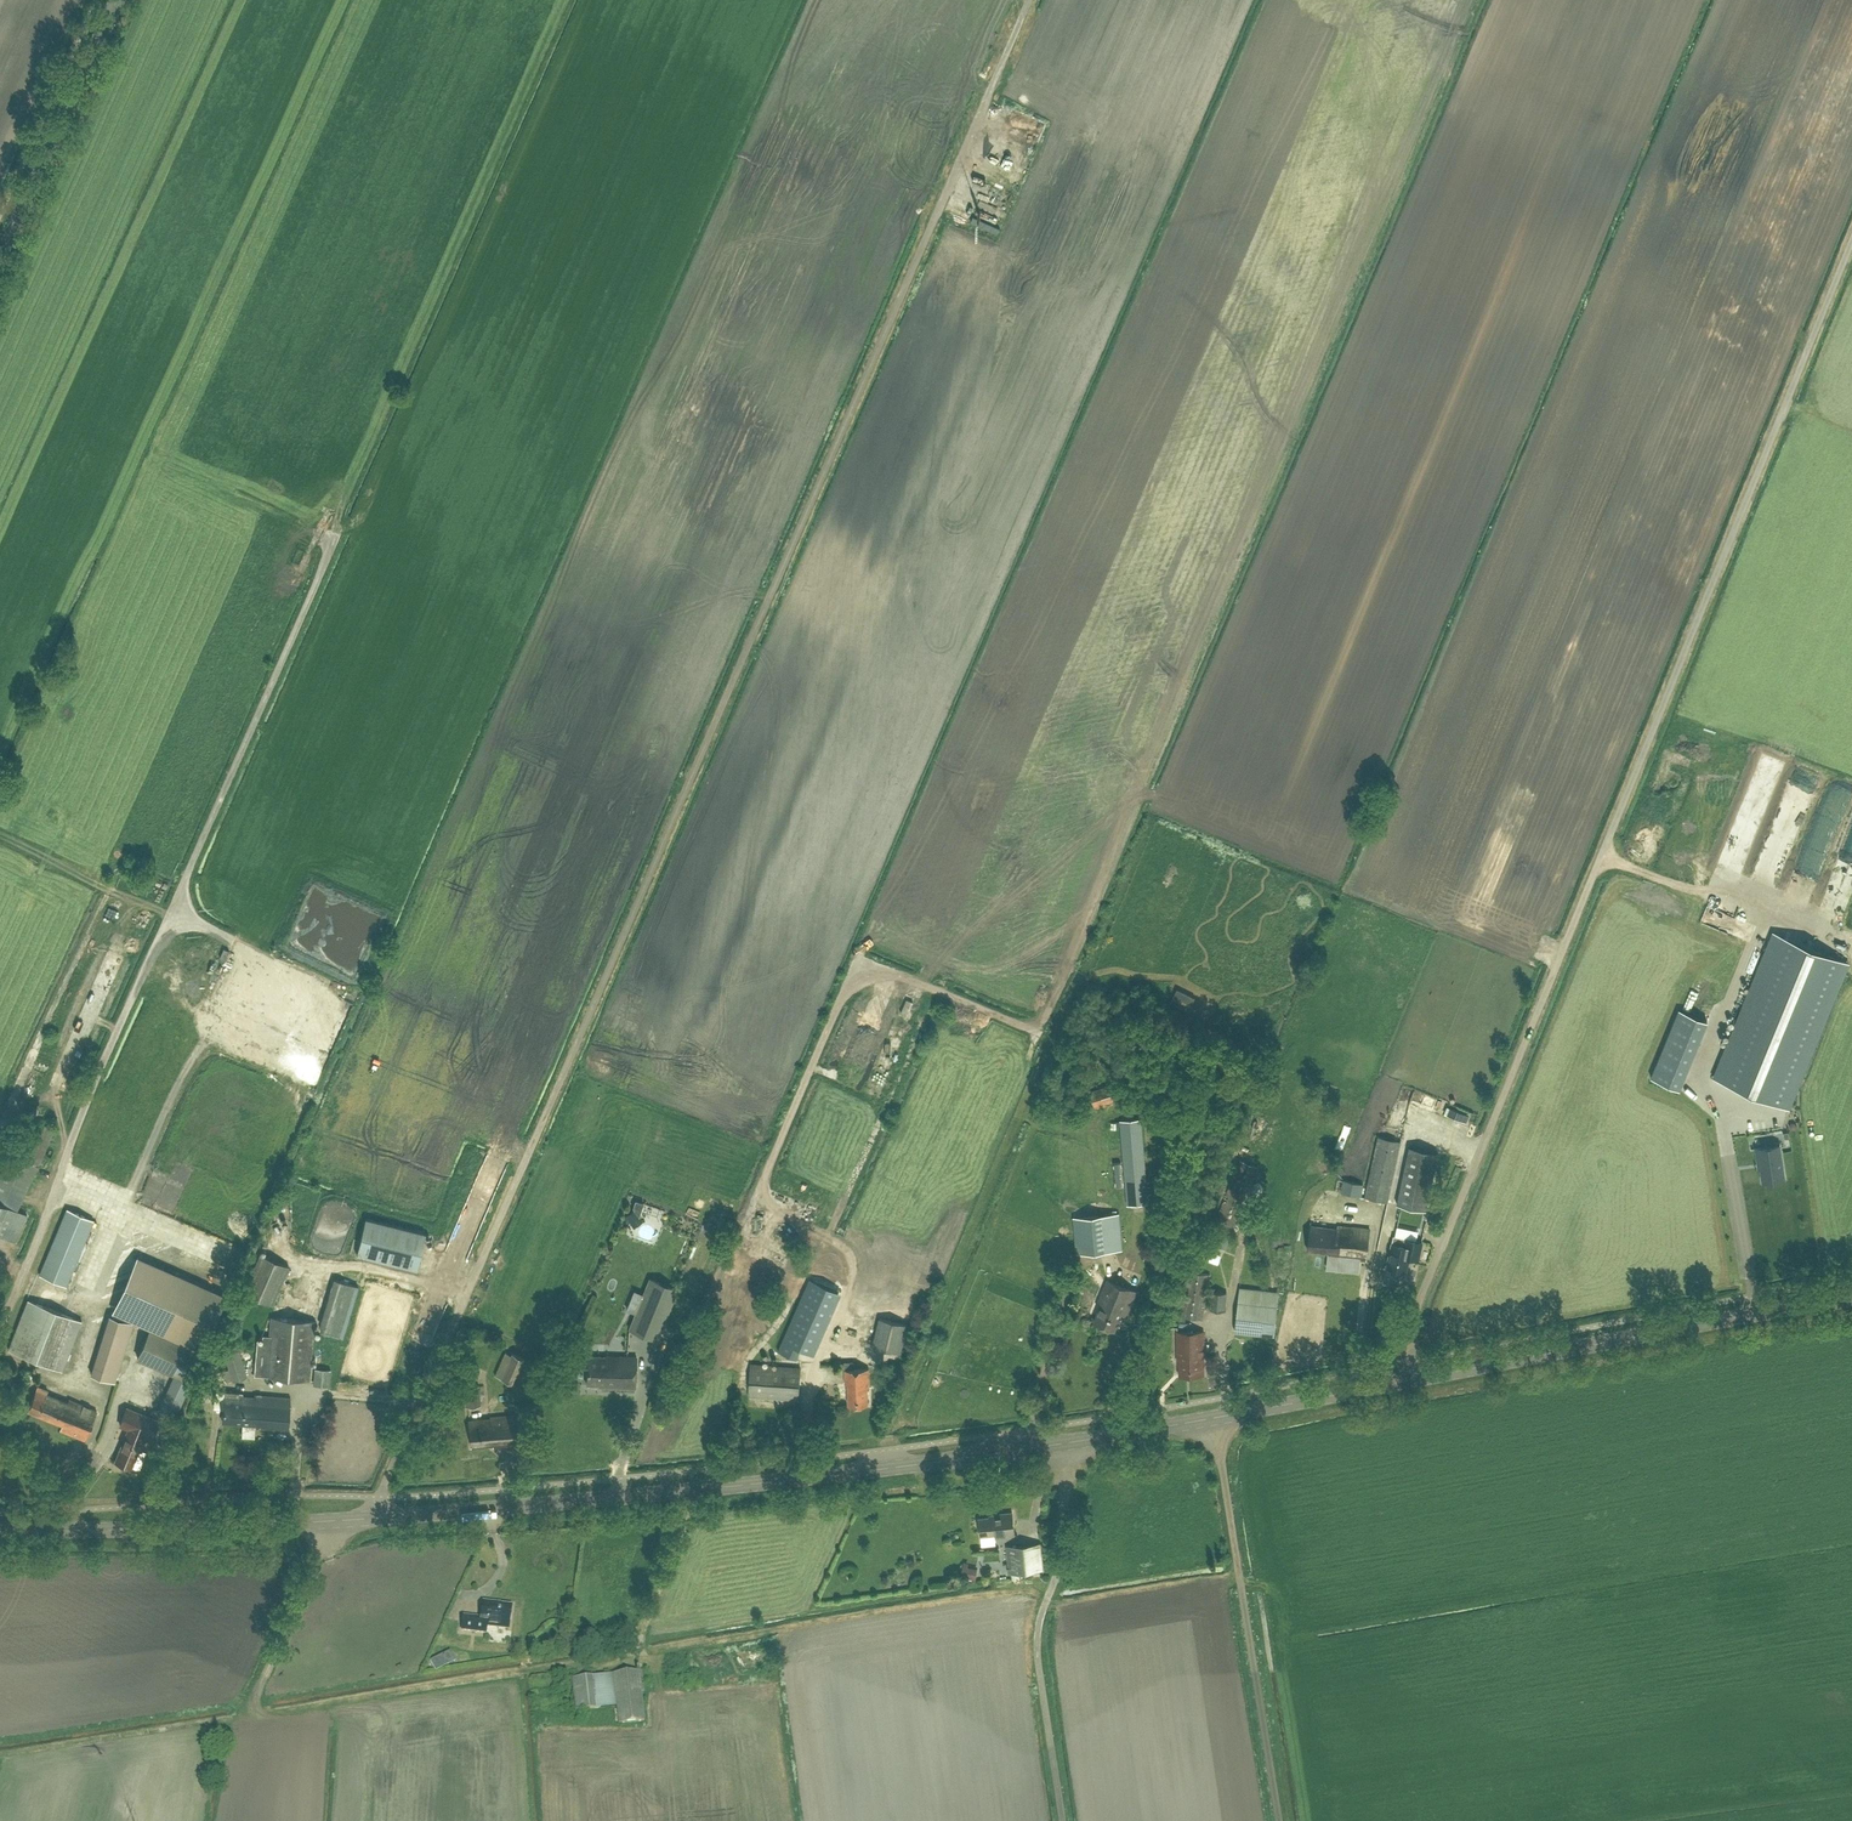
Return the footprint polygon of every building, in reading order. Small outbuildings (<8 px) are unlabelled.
[(1833,884),(1850,890),(1851,883),(1851,833),(1833,884)] [(1715,1076),(1787,1106),(1846,962),(1774,933),(1715,1076)] [(219,957),(221,957),(225,959),(229,950),(224,948),(223,948),(219,957)] [(1186,1009),(1192,994),(1172,987),(1167,1002),(1186,1009)] [(1679,1088),(1684,1076),(1656,1064),(1651,1076),(1679,1088)] [(1094,1105),(1118,1098),(1113,1083),(1090,1090),(1094,1105)] [(1465,1121),(1468,1114),(1448,1106),(1446,1113),(1465,1121)] [(1127,1204),(1148,1203),(1141,1118),(1120,1120),(1127,1204)] [(1387,1201),(1400,1144),(1400,1140),(1378,1136),(1365,1196),(1387,1201)] [(1760,1160),(1763,1180),(1767,1180),(1783,1177),(1780,1151),(1778,1143),(1755,1147),(1757,1161),(1760,1160)] [(1426,1209),(1438,1152),(1409,1146),(1397,1203),(1426,1209)] [(0,1157),(0,1201),(16,1208),(37,1165),(20,1157),(4,1149),(0,1157)] [(1225,1249),(1258,1166),(1240,1159),(1207,1241),(1225,1249)] [(1360,1195),(1363,1183),(1344,1179),(1341,1191),(1360,1195)] [(28,1214),(16,1208),(0,1201),(0,1234),(3,1235),(15,1241),(28,1214)] [(66,1285),(93,1219),(67,1208),(40,1273),(66,1285)] [(633,1227),(643,1220),(635,1208),(625,1214),(633,1227)] [(1077,1253),(1122,1249),(1118,1212),(1074,1216),(1077,1253)] [(417,1269),(426,1232),(365,1217),(356,1253),(417,1269)] [(1339,1256),(1366,1259),(1370,1228),(1358,1227),(1338,1225),(1337,1228),(1311,1225),(1307,1248),(1329,1251),(1329,1253),(1339,1253),(1339,1256)] [(1387,1266),(1406,1270),(1409,1256),(1416,1257),(1418,1248),(1420,1249),(1422,1241),(1393,1235),(1392,1242),(1387,1266)] [(272,1304),(289,1265),(260,1253),(244,1292),(272,1304)] [(1203,1318),(1210,1273),(1187,1270),(1180,1315),(1203,1318)] [(175,1272),(149,1329),(137,1357),(177,1374),(190,1380),(191,1380),(203,1352),(228,1295),(175,1272)] [(343,1332),(358,1285),(335,1278),(320,1325),(343,1332)] [(657,1338),(677,1289),(650,1278),(629,1328),(657,1338)] [(1106,1325),(1122,1284),(1107,1278),(1099,1300),(1102,1301),(1094,1320),(1106,1325)] [(1122,1284),(1106,1325),(1115,1329),(1121,1313),(1127,1315),(1136,1290),(1122,1284)] [(1209,1308),(1225,1310),(1227,1291),(1211,1289),(1209,1308)] [(62,1370),(82,1320),(28,1299),(9,1349),(62,1370)] [(1239,1299),(1235,1330),(1275,1334),(1278,1303),(1239,1299)] [(309,1379),(314,1320),(271,1316),(269,1335),(263,1334),(262,1340),(257,1339),(254,1374),(309,1379)] [(901,1352),(907,1324),(879,1317),(873,1345),(901,1352)] [(1191,1354),(1204,1354),(1204,1349),(1204,1330),(1177,1330),(1177,1361),(1179,1361),(1179,1360),(1191,1360),(1191,1354)] [(801,1349),(782,1340),(778,1350),(797,1358),(801,1349)] [(513,1382),(524,1358),(505,1349),(494,1374),(513,1382)] [(1179,1360),(1179,1361),(1179,1374),(1204,1374),(1204,1354),(1191,1354),(1191,1360),(1179,1360)] [(618,1356),(587,1355),(586,1383),(602,1384),(602,1386),(635,1387),(636,1355),(618,1355),(618,1356)] [(868,1404),(867,1387),(870,1386),(869,1367),(854,1368),(853,1361),(844,1361),(845,1383),(848,1383),(849,1404),(868,1404)] [(799,1398),(801,1367),(751,1364),(749,1395),(799,1398)] [(329,1385),(330,1369),(314,1367),(313,1383),(329,1385)] [(177,1374),(162,1408),(176,1414),(190,1380),(177,1374)] [(574,1392),(577,1379),(559,1375),(556,1388),(574,1392)] [(465,1406),(480,1405),(479,1384),(464,1386),(465,1406)] [(68,1401),(36,1389),(28,1410),(62,1423),(60,1429),(84,1439),(97,1410),(69,1398),(68,1401)] [(257,1396),(239,1395),(239,1391),(225,1390),(222,1420),(256,1423),(255,1426),(288,1429),(290,1397),(257,1394),(257,1396)] [(141,1449),(146,1435),(154,1417),(127,1406),(119,1424),(128,1428),(125,1437),(115,1460),(131,1467),(139,1448),(141,1449)] [(521,1443),(518,1413),(490,1416),(490,1418),(468,1420),(471,1445),(493,1443),(493,1445),(521,1443)] [(1001,1526),(1002,1535),(1015,1534),(1012,1511),(999,1512),(999,1514),(993,1515),(995,1526),(1001,1526)] [(996,1536),(1002,1535),(1001,1526),(995,1526),(993,1515),(979,1516),(980,1535),(982,1535),(983,1545),(996,1544),(996,1536)] [(1008,1573),(1043,1570),(1041,1543),(1006,1546),(1008,1573)] [(963,1566),(961,1575),(976,1578),(977,1569),(963,1566)] [(508,1630),(511,1608),(495,1605),(495,1604),(483,1603),(481,1619),(464,1617),(462,1631),(485,1634),(486,1627),(508,1630)] [(435,1659),(428,1662),(433,1673),(440,1669),(435,1659)] [(641,1672),(613,1675),(619,1725),(644,1722),(640,1693),(644,1692),(641,1672)] [(576,1712),(596,1710),(592,1677),(572,1679),(576,1712)]
